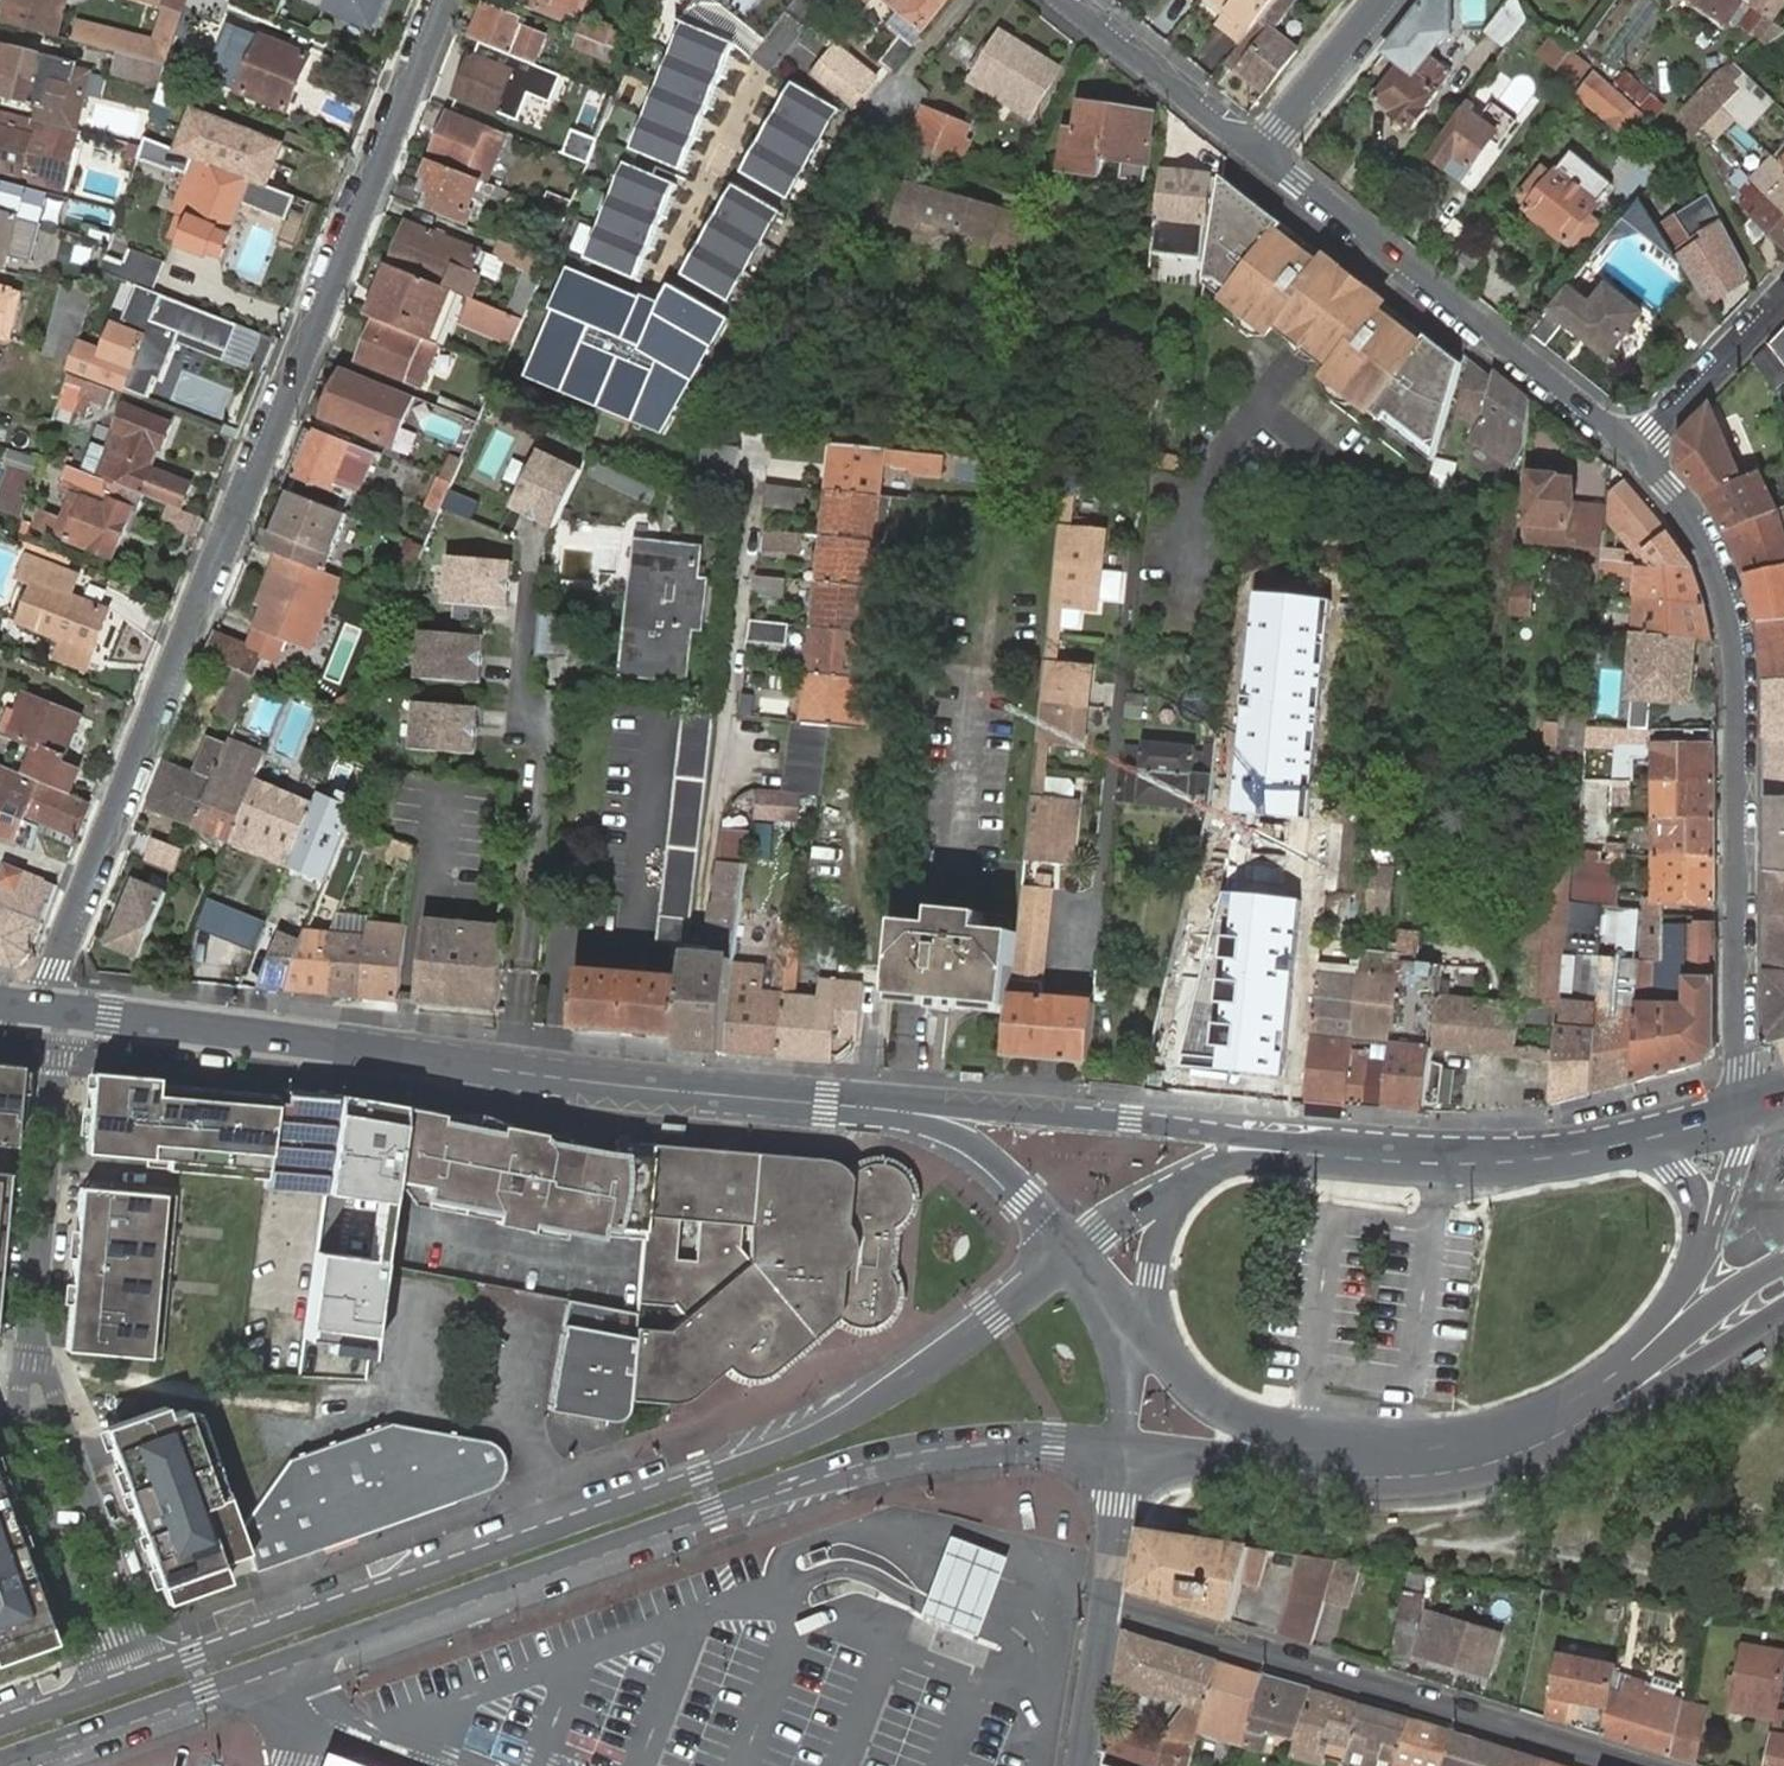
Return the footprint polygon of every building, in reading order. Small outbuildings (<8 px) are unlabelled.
[(4,3),(62,18),(67,0),(5,0),(4,3)] [(191,0),(171,0),(168,9),(186,15),(188,9),(191,0)] [(230,0),(191,0),(188,9),(200,13),(222,22),(230,0)] [(386,0),(329,0),(326,9),(374,29),(386,0)] [(517,1),(563,19),(566,11),(571,0),(517,0),(517,1)] [(583,0),(571,0),(566,11),(577,15),(583,0)] [(900,10),(907,15),(920,25),(914,33),(921,38),(927,31),(950,0),(888,0),(900,10)] [(1231,12),(1237,18),(1227,31),(1242,43),(1252,30),(1260,21),(1277,0),(1215,0),(1231,12)] [(1267,92),(1298,50),(1274,32),(1299,2),(1296,0),(1277,0),(1260,21),(1263,24),(1231,63),(1267,92)] [(1387,52),(1402,64),(1375,99),(1393,112),(1392,115),(1412,130),(1428,110),(1426,108),(1439,92),(1453,75),(1440,64),(1431,58),(1446,39),(1453,36),(1452,3),(1452,0),(1429,0),(1419,12),(1418,12),(1387,52)] [(1526,15),(1520,0),(1513,0),(1488,31),(1506,45),(1526,15)] [(1728,23),(1729,21),(1738,27),(1741,23),(1754,5),(1745,0),(1695,0),(1728,23)] [(1758,6),(1759,4),(1777,16),(1783,6),(1783,0),(1747,0),(1758,6)] [(0,19),(0,22),(57,36),(62,18),(4,3),(0,19)] [(473,38),(536,64),(547,37),(519,26),(523,17),(487,3),(473,38)] [(1769,17),(1754,5),(1741,23),(1756,34),(1757,33),(1769,17)] [(186,15),(168,9),(157,42),(151,60),(168,64),(170,65),(179,34),(186,15)] [(191,37),(200,13),(188,9),(186,15),(179,34),(191,37)] [(893,71),(913,46),(921,38),(914,33),(920,25),(907,15),(900,10),(887,26),(901,36),(880,62),(893,71)] [(1221,25),(1227,31),(1237,18),(1231,12),(1221,25)] [(586,17),(579,34),(581,35),(599,43),(607,46),(613,28),(586,17)] [(1770,45),(1783,34),(1783,26),(1769,17),(1757,33),(1770,45)] [(736,42),(686,22),(634,149),(684,169),(736,42)] [(79,23),(74,40),(109,49),(119,52),(133,56),(138,37),(79,23)] [(289,110),(310,57),(249,32),(242,50),(239,49),(229,75),(232,76),(228,86),(289,110)] [(1061,69),(1003,33),(973,80),(1032,117),(1061,69)] [(599,43),(581,35),(576,47),(594,54),(599,43)] [(157,42),(138,37),(133,56),(151,60),(157,42)] [(1552,38),(1541,53),(1578,82),(1587,70),(1574,60),(1576,57),(1552,38)] [(37,107),(47,109),(54,80),(72,85),(76,68),(78,62),(0,42),(0,97),(37,107)] [(611,62),(617,50),(607,46),(599,43),(594,54),(611,62)] [(881,79),(837,43),(810,76),(854,112),(881,79)] [(162,85),(168,64),(151,60),(133,56),(119,52),(114,72),(162,85)] [(519,90),(534,95),(539,82),(473,55),(456,96),(507,116),(509,109),(511,110),(519,90)] [(1648,114),(1598,67),(1596,69),(1582,88),(1611,116),(1630,133),(1642,120),(1648,114)] [(1739,67),(1717,85),(1686,116),(1702,132),(1705,128),(1724,109),(1733,100),(1741,92),(1734,85),(1746,74),(1743,71),(1739,67)] [(72,85),(54,80),(47,109),(37,107),(34,119),(39,121),(77,129),(90,72),(76,68),(72,85)] [(1628,70),(1616,83),(1655,120),(1668,107),(1628,70)] [(1747,131),(1775,101),(1772,98),(1746,74),(1734,85),(1741,92),(1733,100),(1724,109),(1731,116),(1747,131)] [(172,107),(179,87),(164,81),(157,102),(172,107)] [(846,109),(798,81),(744,172),(792,200),(846,109)] [(525,115),(534,95),(519,90),(511,110),(525,115)] [(1063,168),(1097,173),(1108,104),(1083,101),(1079,129),(1069,127),(1063,168)] [(1469,101),(1429,155),(1463,180),(1498,131),(1483,121),(1470,112),(1475,105),(1469,101)] [(1108,104),(1097,173),(1104,174),(1106,156),(1126,159),(1123,177),(1147,180),(1153,139),(1152,139),(1153,131),(1155,116),(1156,111),(1108,104)] [(966,125),(926,109),(912,144),(953,160),(962,137),(966,125)] [(1716,131),(1731,116),(1724,109),(1705,128),(1711,134),(1715,130),(1716,131)] [(47,182),(64,186),(79,130),(39,121),(34,119),(0,110),(0,170),(47,182)] [(195,156),(268,185),(283,146),(196,112),(191,114),(177,149),(195,156)] [(450,112),(432,158),(469,172),(489,180),(507,136),(498,132),(450,112)] [(1707,138),(1711,134),(1705,128),(1702,132),(1701,132),(1707,138)] [(579,161),(589,165),(596,146),(570,136),(563,155),(579,161)] [(975,142),(962,137),(953,160),(987,174),(991,163),(971,154),(975,142)] [(139,158),(142,146),(132,143),(129,155),(139,158)] [(1783,166),(1783,165),(1783,146),(1774,157),(1779,162),(1783,166)] [(1531,204),(1526,210),(1568,244),(1573,238),(1583,247),(1602,224),(1591,216),(1615,186),(1573,153),(1553,177),(1543,169),(1522,196),(1531,204)] [(252,179),(268,185),(195,156),(174,212),(181,215),(172,238),(182,243),(182,244),(208,254),(208,252),(221,258),(230,234),(252,179)] [(435,197),(430,211),(468,226),(474,211),(470,210),(474,201),(478,191),(488,194),(510,204),(514,193),(482,181),(431,160),(423,179),(430,182),(426,193),(435,197)] [(578,166),(587,170),(589,165),(579,161),(578,166)] [(680,183),(629,162),(589,258),(640,279),(680,183)] [(1783,166),(1779,162),(1775,167),(1771,170),(1780,179),(1783,175),(1783,166)] [(1158,217),(1156,217),(1154,234),(1205,239),(1212,176),(1164,170),(1158,217)] [(1783,175),(1780,179),(1771,170),(1757,185),(1765,192),(1783,210),(1783,175)] [(1245,193),(1223,176),(1221,185),(1324,263),(1329,258),(1245,193)] [(419,191),(426,193),(430,182),(423,179),(419,191)] [(5,204),(6,203),(10,185),(11,183),(0,180),(0,203),(5,204)] [(786,212),(738,184),(686,273),(734,301),(786,212)] [(10,185),(6,203),(23,207),(27,189),(10,185)] [(974,265),(985,268),(992,245),(993,240),(1001,210),(909,185),(898,222),(906,237),(927,242),(940,235),(942,225),(981,236),(974,265)] [(1215,228),(1206,286),(1269,333),(1291,350),(1328,378),(1337,384),(1341,339),(1347,273),(1342,269),(1329,258),(1324,263),(1221,185),(1215,228)] [(478,191),(474,201),(483,205),(488,194),(478,191)] [(544,205),(567,215),(573,202),(549,192),(548,195),(544,205)] [(1765,192),(1756,201),(1751,196),(1743,205),(1783,245),(1783,210),(1765,192)] [(426,193),(421,207),(430,211),(435,197),(426,193)] [(537,203),(544,205),(548,195),(541,193),(537,203)] [(1721,227),(1724,224),(1709,195),(1676,215),(1693,241),(1681,249),(1712,296),(1746,273),(1721,227)] [(1641,199),(1627,216),(1670,250),(1673,248),(1641,199)] [(107,208),(85,202),(81,215),(103,221),(105,215),(107,208)] [(1141,214),(1157,215),(1158,204),(1142,202),(1141,214)] [(539,218),(563,228),(567,215),(544,205),(539,218)] [(107,208),(105,215),(113,217),(115,210),(107,208)] [(25,276),(28,265),(20,262),(25,241),(14,238),(19,217),(20,214),(0,209),(0,270),(25,276)] [(105,215),(103,221),(99,239),(111,243),(113,236),(121,212),(115,210),(113,217),(105,215)] [(1018,253),(1027,217),(1001,210),(993,240),(992,245),(1018,253)] [(1664,222),(1681,249),(1693,241),(1676,215),(1664,222)] [(482,276),(491,255),(410,221),(393,263),(448,285),(473,296),(482,276)] [(235,270),(255,279),(274,234),(253,225),(235,270)] [(1205,239),(1154,234),(1153,252),(1203,257),(1205,239)] [(111,243),(102,271),(109,274),(118,277),(129,249),(125,240),(113,236),(111,243)] [(510,314),(524,320),(551,260),(528,251),(503,240),(498,254),(522,264),(530,267),(510,314)] [(129,249),(118,277),(154,291),(164,262),(129,249)] [(501,259),(491,255),(482,276),(492,280),(501,259)] [(390,264),(368,316),(376,319),(432,342),(453,291),(390,264)] [(644,299),(572,268),(555,308),(559,310),(530,376),(668,434),(736,319),(676,285),(665,303),(646,296),(644,299)] [(84,283),(96,286),(100,276),(87,273),(84,283)] [(1337,384),(1392,424),(1402,354),(1406,328),(1381,308),(1385,302),(1347,273),(1341,339),(1337,384)] [(537,298),(545,302),(552,286),(544,282),(537,298)] [(81,291),(93,295),(96,286),(84,283),(81,291)] [(1608,286),(1574,329),(1609,357),(1643,314),(1608,286)] [(63,333),(79,337),(92,297),(93,295),(81,291),(63,287),(52,330),(63,333)] [(10,340),(14,329),(19,310),(23,294),(0,288),(0,338),(10,340)] [(208,342),(218,316),(163,295),(153,320),(146,337),(123,328),(115,325),(104,353),(81,344),(71,368),(123,387),(145,395),(148,388),(153,374),(158,376),(170,346),(164,343),(172,327),(208,342)] [(1722,326),(1703,297),(1685,308),(1707,342),(1722,326)] [(1531,334),(1548,347),(1576,312),(1560,299),(1531,334)] [(466,322),(514,342),(524,320),(510,314),(475,300),(466,322)] [(1407,320),(1385,302),(1381,308),(1406,328),(1407,320)] [(1707,342),(1685,308),(1681,311),(1704,345),(1707,342)] [(237,324),(218,316),(208,342),(226,349),(237,324)] [(435,343),(432,342),(376,319),(359,360),(419,384),(435,343)] [(1463,363),(1407,320),(1406,328),(1461,371),(1463,363)] [(1020,337),(1022,325),(1008,323),(1006,335),(1020,337)] [(262,333),(237,324),(226,349),(208,342),(172,327),(164,343),(170,346),(172,341),(248,370),(262,333)] [(1392,424),(1438,459),(1461,371),(1406,328),(1402,354),(1392,424)] [(70,362),(79,337),(63,333),(52,330),(45,355),(70,362)] [(1783,362),(1783,330),(1770,344),(1783,362)] [(1754,362),(1776,390),(1783,384),(1783,362),(1770,344),(1754,362)] [(1527,447),(1531,400),(1495,371),(1494,377),(1473,360),(1463,404),(1482,408),(1480,417),(1484,418),(1473,435),(1517,463),(1527,447)] [(346,372),(327,418),(381,440),(399,394),(346,372)] [(108,408),(115,391),(69,373),(64,390),(59,403),(75,409),(75,408),(87,413),(92,401),(108,408)] [(399,394),(381,440),(394,445),(413,400),(399,394)] [(438,405),(480,423),(484,414),(441,396),(438,405)] [(107,481),(145,496),(155,470),(149,468),(157,446),(163,449),(173,426),(127,407),(118,430),(99,478),(107,481)] [(1682,467),(1708,496),(1741,482),(1710,408),(1682,438),(1682,467)] [(222,434),(237,440),(240,431),(225,425),(222,434)] [(298,478),(292,492),(340,512),(340,511),(349,489),(359,492),(374,455),(312,429),(293,475),(298,478)] [(707,444),(704,466),(738,470),(741,448),(737,448),(739,434),(720,432),(718,445),(707,444)] [(834,443),(830,490),(880,495),(883,462),(895,463),(895,465),(914,468),(914,471),(943,474),(945,454),(834,443)] [(541,511),(537,519),(554,528),(583,470),(541,449),(512,507),(529,515),(533,507),(541,511)] [(7,466),(35,475),(40,460),(11,451),(7,466)] [(429,508),(441,512),(463,460),(451,455),(429,508)] [(999,480),(1002,460),(994,459),(992,480),(999,480)] [(880,495),(886,496),(886,491),(892,491),(893,486),(895,465),(895,463),(883,462),(880,495)] [(193,485),(155,470),(145,496),(146,496),(170,505),(183,510),(193,485)] [(11,471),(0,506),(0,508),(24,515),(36,479),(11,471)] [(1558,490),(1559,479),(1559,476),(1530,473),(1526,523),(1524,542),(1568,547),(1569,528),(1572,504),(1573,492),(1558,490)] [(1741,482),(1708,496),(1727,533),(1777,511),(1759,474),(1741,482)] [(90,485),(103,490),(107,481),(99,478),(94,476),(90,485)] [(1478,476),(1477,497),(1522,499),(1524,479),(1478,476)] [(1574,481),(1559,479),(1558,490),(1573,492),(1574,481)] [(138,513),(146,496),(145,496),(107,481),(103,490),(100,497),(76,487),(63,519),(43,511),(37,528),(70,541),(113,558),(133,511),(138,513)] [(1627,482),(1610,497),(1609,507),(1608,520),(1615,529),(1625,521),(1651,551),(1670,535),(1627,482)] [(807,488),(768,485),(765,506),(805,510),(807,488)] [(892,496),(911,498),(913,489),(893,486),(892,491),(886,491),(886,496),(892,496)] [(340,511),(350,514),(359,492),(349,489),(340,511)] [(880,495),(830,490),(825,536),(887,543),(888,530),(876,528),(878,502),(891,503),(892,496),(886,496),(880,495)] [(307,564),(324,571),(331,554),(332,554),(348,515),(340,512),(292,492),(282,517),(279,525),(269,549),(280,553),(307,564)] [(1027,856),(1073,861),(1079,803),(1073,802),(1041,799),(1047,740),(1085,743),(1093,668),(1054,663),(1060,606),(1099,609),(1100,599),(1106,532),(1068,528),(1071,498),(1062,497),(1059,527),(1052,605),(1046,663),(1040,724),(1039,739),(1037,756),(1033,798),(1027,856)] [(876,528),(888,530),(891,503),(878,502),(876,528)] [(1569,528),(1568,547),(1582,548),(1584,529),(1607,531),(1608,520),(1609,507),(1572,504),(1569,528)] [(163,523),(198,537),(205,518),(183,510),(170,505),(163,523)] [(529,515),(537,519),(541,511),(533,507),(529,515)] [(1727,533),(1747,574),(1748,574),(1783,566),(1783,532),(1781,520),(1783,519),(1783,508),(1779,510),(1777,511),(1727,533)] [(1582,548),(1578,577),(1602,580),(1603,575),(1604,561),(1607,531),(1584,529),(1582,548)] [(803,535),(766,533),(764,550),(801,555),(803,535)] [(870,586),(882,588),(883,580),(886,554),(887,543),(825,536),(820,581),(870,586)] [(400,561),(416,568),(426,546),(409,539),(400,561)] [(625,672),(685,679),(691,626),(700,626),(705,583),(696,582),(699,549),(639,543),(635,577),(657,579),(653,620),(631,618),(625,672)] [(1606,551),(1605,561),(1623,562),(1624,552),(1606,551)] [(307,564),(280,553),(264,594),(269,596),(257,626),(310,647),(332,593),(301,581),(307,564)] [(503,580),(512,581),(514,561),(450,556),(445,602),(510,608),(511,589),(502,588),(503,580)] [(109,612),(70,597),(78,578),(30,558),(22,579),(37,585),(22,625),(65,642),(59,659),(81,667),(88,650),(94,653),(109,612)] [(1706,604),(1693,569),(1641,564),(1623,562),(1605,561),(1604,561),(1603,575),(1639,578),(1638,598),(1706,604)] [(1763,621),(1783,620),(1783,566),(1748,574),(1758,620),(1763,621)] [(1103,573),(1100,599),(1120,601),(1123,574),(1103,573)] [(786,579),(757,576),(755,595),(784,598),(786,579)] [(511,589),(512,581),(503,580),(502,588),(511,589)] [(815,627),(877,633),(878,624),(882,588),(870,586),(820,581),(815,627)] [(1533,584),(1514,583),(1512,614),(1531,615),(1533,584)] [(1337,600),(1255,592),(1232,811),(1313,819),(1337,600)] [(1693,639),(1713,641),(1706,604),(1638,598),(1635,633),(1637,633),(1693,639)] [(1603,625),(1618,627),(1620,607),(1604,605),(1603,625)] [(541,611),(537,656),(569,659),(573,614),(541,611)] [(789,624),(753,620),(751,640),(787,644),(789,624)] [(1769,682),(1783,681),(1783,620),(1763,621),(1769,682)] [(815,627),(810,673),(860,679),(872,680),(877,633),(815,627)] [(475,655),(485,656),(487,637),(422,630),(418,678),(483,683),(484,664),(475,663),(475,655)] [(1691,662),(1693,639),(1637,633),(1634,669),(1633,688),(1632,695),(1687,700),(1688,690),(1690,669),(1691,662)] [(235,669),(254,676),(264,653),(216,634),(207,657),(235,669)] [(484,664),(485,656),(475,655),(475,663),(484,664)] [(237,722),(254,676),(235,669),(218,715),(237,722)] [(860,679),(810,673),(805,722),(829,724),(831,725),(864,728),(867,729),(868,723),(869,720),(871,692),(872,680),(860,679)] [(1769,682),(1769,739),(1783,738),(1783,681),(1769,682)] [(42,783),(71,794),(81,771),(63,764),(65,757),(82,716),(25,693),(18,712),(10,708),(1,731),(9,734),(8,735),(38,748),(27,776),(42,783)] [(1127,694),(1125,715),(1136,717),(1139,694),(1127,694)] [(469,726),(479,727),(480,707),(416,701),(412,749),(476,754),(478,735),(468,734),(469,726)] [(662,916),(693,919),(715,711),(685,707),(662,916)] [(1560,750),(1586,752),(1588,727),(1590,716),(1563,713),(1560,750)] [(805,722),(794,721),(786,791),(803,793),(809,794),(819,795),(829,724),(805,722)] [(478,735),(479,727),(469,726),(468,734),(478,735)] [(1588,757),(1579,851),(1600,852),(1599,860),(1608,861),(1608,853),(1609,844),(1610,832),(1610,831),(1611,818),(1613,800),(1614,782),(1616,763),(1617,748),(1621,745),(1655,745),(1718,746),(1718,729),(1651,730),(1591,728),(1588,757)] [(1501,729),(1499,752),(1513,753),(1514,730),(1501,729)] [(1769,799),(1783,799),(1783,738),(1769,739),(1769,799)] [(147,808),(195,827),(227,746),(210,739),(197,773),(166,760),(147,808)] [(229,841),(231,842),(256,779),(261,765),(249,760),(253,751),(229,741),(227,746),(195,827),(216,835),(229,841)] [(1120,801),(1207,810),(1214,747),(1207,746),(1206,755),(1197,754),(1197,748),(1145,743),(1144,748),(1127,747),(1120,801)] [(1718,782),(1718,746),(1655,745),(1655,782),(1718,782)] [(253,751),(249,760),(261,765),(265,755),(253,751)] [(1616,763),(1614,782),(1629,782),(1629,763),(1616,763)] [(92,803),(71,794),(42,783),(27,776),(0,765),(0,837),(15,843),(28,815),(34,818),(38,810),(69,824),(66,831),(78,837),(92,803)] [(290,866),(315,803),(256,779),(231,842),(290,866)] [(1041,799),(1073,802),(1075,782),(1043,779),(1041,799)] [(1629,782),(1614,782),(1613,800),(1628,800),(1629,782)] [(1718,819),(1718,782),(1655,782),(1655,818),(1718,819)] [(1378,784),(1377,796),(1385,797),(1386,785),(1378,784)] [(746,793),(744,794),(741,796),(740,797),(738,798),(737,800),(736,801),(735,802),(733,803),(756,807),(758,789),(757,789),(755,790),(754,790),(753,790),(752,791),(750,791),(748,792),(747,792),(746,793)] [(803,793),(758,789),(756,820),(800,824),(803,793)] [(1769,799),(1769,833),(1782,833),(1783,874),(1783,799),(1769,799)] [(324,807),(315,803),(290,866),(327,881),(341,844),(344,836),(350,820),(351,818),(343,815),(324,807)] [(34,818),(66,831),(69,824),(38,810),(34,818)] [(1628,818),(1611,818),(1610,831),(1626,831),(1628,818)] [(1656,841),(1655,856),(1718,855),(1718,819),(1655,818),(1655,835),(1663,835),(1663,842),(1656,841)] [(366,842),(371,829),(350,820),(344,836),(366,844),(366,842)] [(389,851),(392,838),(371,829),(366,842),(366,844),(363,851),(386,860),(389,851)] [(740,848),(750,849),(752,834),(725,832),(721,863),(731,864),(738,865),(740,848)] [(1609,844),(1608,853),(1627,855),(1627,846),(1625,846),(1626,833),(1610,832),(1609,844)] [(1769,872),(1783,874),(1782,833),(1769,833),(1769,872)] [(228,843),(229,841),(216,835),(216,838),(216,843),(224,847),(228,843)] [(187,850),(160,840),(152,860),(179,870),(187,850)] [(1393,870),(1396,846),(1373,844),(1369,877),(1367,905),(1366,912),(1390,915),(1395,870),(1393,870)] [(731,864),(721,863),(716,912),(724,912),(722,927),(715,926),(713,949),(736,950),(748,866),(750,849),(740,848),(738,865),(731,864)] [(1600,852),(1579,851),(1574,906),(1621,908),(1640,908),(1642,894),(1622,893),(1623,881),(1612,880),(1609,876),(1611,861),(1608,861),(1599,860),(1600,852)] [(1608,853),(1608,861),(1611,861),(1626,862),(1627,855),(1608,853)] [(1718,855),(1655,856),(1656,900),(1647,900),(1646,917),(1666,917),(1666,901),(1718,902),(1718,855)] [(1573,863),(1538,858),(1520,1002),(1480,998),(1474,1053),(1556,1062),(1571,905),(1573,863)] [(1429,859),(1428,871),(1445,872),(1446,861),(1429,859)] [(58,886),(48,882),(41,899),(19,891),(26,873),(8,865),(0,885),(0,966),(16,968),(32,954),(58,886)] [(1769,872),(1769,916),(1783,916),(1783,874),(1769,872)] [(41,899),(48,882),(26,873),(19,891),(41,899)] [(1367,905),(1369,877),(1361,876),(1358,904),(1367,905)] [(171,892),(136,878),(107,948),(142,962),(171,892)] [(1051,1058),(1090,1061),(1096,1002),(1059,999),(1041,997),(1052,888),(1023,886),(1019,932),(1012,994),(1011,1007),(1006,1054),(1051,1058)] [(1304,897),(1226,892),(1182,1066),(1285,1075),(1304,897)] [(264,921),(206,896),(193,926),(251,951),(264,921)] [(1574,906),(1571,905),(1567,951),(1636,957),(1640,917),(1640,908),(1621,908),(1574,906)] [(1011,1007),(1012,994),(1019,932),(984,929),(986,913),(938,907),(937,923),(913,921),(902,920),(895,986),(895,995),(905,996),(1011,1007)] [(724,912),(716,912),(715,926),(722,927),(724,912)] [(367,936),(369,917),(339,914),(332,932),(367,936)] [(690,948),(690,946),(693,919),(662,916),(659,944),(676,946),(690,948)] [(1769,916),(1768,939),(1768,971),(1775,971),(1783,971),(1783,916),(1769,916)] [(1638,1006),(1635,1083),(1708,1062),(1718,1050),(1718,977),(1717,945),(1718,925),(1672,925),(1672,989),(1655,989),(1656,963),(1666,963),(1666,917),(1646,917),(1645,958),(1640,958),(1638,1006)] [(418,1003),(498,1011),(508,925),(427,918),(418,1003)] [(802,956),(804,924),(795,923),(792,955),(802,956)] [(281,990),(326,995),(332,932),(307,931),(303,937),(301,942),(281,990)] [(326,995),(361,998),(367,936),(332,932),(326,995)] [(1348,1106),(1386,1109),(1392,1042),(1403,960),(1419,962),(1422,934),(1403,932),(1402,945),(1388,944),(1387,953),(1362,951),(1361,962),(1348,1106)] [(258,988),(281,990),(301,942),(281,933),(258,988)] [(361,998),(399,1001),(405,940),(367,936),(361,998)] [(577,1028),(681,1037),(686,981),(689,953),(690,948),(676,946),(673,980),(581,972),(577,1028)] [(712,954),(713,949),(701,947),(690,946),(690,948),(689,953),(686,981),(681,1037),(680,1049),(693,1050),(702,1050),(712,954)] [(736,950),(713,949),(712,954),(702,1050),(728,1053),(735,964),(736,957),(736,950)] [(1556,1062),(1552,1103),(1576,1098),(1591,1094),(1635,1083),(1638,1006),(1640,958),(1636,957),(1567,951),(1560,1027),(1556,1062)] [(735,964),(728,1053),(781,1057),(791,959),(782,958),(779,996),(765,995),(767,967),(735,964)] [(855,1040),(858,1040),(865,983),(841,981),(825,980),(824,1000),(798,998),(801,960),(791,959),(781,1057),(834,1062),(834,1055),(841,1055),(855,1044),(855,1040)] [(1307,1102),(1348,1106),(1361,962),(1352,961),(1352,967),(1351,976),(1319,972),(1318,978),(1316,997),(1312,1037),(1307,1102)] [(1351,976),(1352,967),(1320,965),(1319,972),(1351,976)] [(1775,971),(1768,971),(1765,971),(1765,1043),(1766,1045),(1783,1040),(1783,971),(1775,971)] [(1434,1049),(1474,1053),(1480,998),(1438,994),(1433,1046),(1392,1042),(1386,1109),(1427,1113),(1428,1104),(1441,1105),(1445,1068),(1432,1067),(1434,1049)] [(12,1149),(19,1069),(0,1067),(0,1148),(12,1149)] [(277,1103),(278,1098),(157,1087),(158,1081),(92,1074),(85,1155),(170,1163),(169,1172),(268,1181),(277,1103)] [(287,1105),(277,1103),(268,1181),(267,1191),(303,1194),(326,1196),(340,1096),(338,1098),(316,1096),(287,1092),(287,1105)] [(405,1107),(340,1096),(326,1196),(326,1198),(390,1206),(393,1189),(401,1136),(405,1107)] [(422,1112),(405,1107),(401,1136),(417,1139),(434,1142),(435,1130),(437,1117),(422,1112)] [(473,1122),(437,1117),(435,1130),(472,1135),(473,1122)] [(631,1183),(645,1185),(648,1146),(648,1145),(634,1143),(610,1141),(609,1140),(609,1148),(600,1147),(600,1151),(585,1150),(585,1145),(579,1145),(580,1136),(536,1131),(535,1140),(509,1137),(510,1127),(473,1122),(472,1135),(466,1174),(466,1175),(502,1180),(498,1210),(497,1221),(534,1225),(535,1218),(541,1162),(576,1167),(585,1168),(583,1176),(606,1179),(631,1183)] [(535,1140),(536,1131),(510,1127),(509,1137),(535,1140)] [(435,1130),(434,1142),(426,1194),(426,1199),(461,1204),(466,1175),(466,1174),(472,1135),(435,1130)] [(417,1139),(401,1136),(393,1189),(408,1191),(426,1194),(434,1142),(417,1139)] [(741,1224),(750,1225),(747,1262),(669,1327),(635,1339),(631,1398),(664,1402),(681,1376),(698,1386),(726,1366),(735,1371),(741,1373),(747,1374),(754,1375),(759,1373),(767,1370),(774,1366),(775,1357),(774,1353),(771,1348),(788,1337),(790,1338),(795,1340),(801,1340),(804,1339),(819,1326),(835,1314),(843,1320),(853,1324),(862,1324),(870,1323),(876,1320),(884,1313),(890,1305),(892,1296),(892,1285),(889,1278),(886,1272),(890,1225),(895,1221),(900,1216),(904,1211),(907,1202),(908,1196),(907,1188),(905,1182),(901,1176),(896,1171),(890,1168),(883,1166),(876,1165),(870,1166),(863,1167),(857,1171),(852,1176),(817,1160),(759,1155),(753,1156),(750,1157),(747,1159),(745,1161),(740,1168),(721,1166),(722,1152),(648,1145),(648,1146),(645,1185),(642,1234),(637,1303),(673,1304),(739,1252),(741,1224)] [(569,1222),(576,1167),(541,1162),(535,1218),(569,1222)] [(569,1222),(599,1227),(606,1179),(583,1176),(585,1168),(576,1167),(569,1222)] [(0,1174),(0,1300),(10,1175),(0,1174)] [(461,1204),(498,1210),(502,1180),(466,1175),(461,1204)] [(628,1231),(642,1234),(645,1185),(631,1183),(606,1179),(599,1227),(628,1231)] [(80,1190),(66,1352),(161,1360),(175,1198),(80,1190)] [(382,1263),(317,1255),(307,1340),(334,1343),(332,1356),(369,1361),(382,1263)] [(635,1339),(565,1328),(552,1412),(608,1419),(614,1419),(619,1419),(624,1416),(628,1412),(629,1409),(630,1404),(631,1398),(635,1339)] [(103,1428),(166,1603),(195,1593),(228,1581),(221,1563),(250,1554),(240,1527),(220,1472),(197,1413),(187,1417),(184,1410),(167,1416),(163,1406),(103,1428)] [(374,1431),(286,1460),(240,1527),(250,1554),(256,1571),(490,1487),(501,1476),(503,1471),(504,1467),(502,1460),(498,1451),(494,1447),(374,1431)] [(0,1488),(0,1662),(55,1643),(52,1635),(0,1488)] [(1253,1547),(1145,1533),(1135,1588),(1235,1619),(1253,1547)] [(929,1603),(924,1615),(977,1636),(981,1625),(1001,1575),(1007,1559),(954,1538),(948,1553),(929,1603)] [(1253,1547),(1246,1577),(1265,1581),(1273,1550),(1253,1547)] [(1340,1559),(1306,1554),(1302,1565),(1335,1576),(1340,1559)] [(1346,1560),(1340,1559),(1335,1576),(1330,1592),(1330,1594),(1336,1597),(1346,1560)] [(1364,1562),(1346,1560),(1336,1597),(1352,1602),(1364,1562)] [(1335,1576),(1302,1565),(1297,1582),(1330,1592),(1335,1576)] [(1330,1592),(1297,1582),(1292,1599),(1325,1609),(1330,1594),(1330,1592)] [(1407,1589),(1394,1654),(1413,1657),(1425,1595),(1407,1589)] [(1292,1599),(1286,1616),(1320,1626),(1325,1609),(1292,1599)] [(1445,1615),(1432,1655),(1491,1674),(1504,1634),(1445,1615)] [(1286,1616),(1281,1634),(1315,1644),(1320,1626),(1286,1616)] [(1753,1646),(1756,1630),(1746,1628),(1732,1705),(1778,1715),(1783,1680),(1783,1652),(1753,1646)] [(1126,1633),(1118,1684),(1202,1708),(1209,1710),(1223,1662),(1126,1633)] [(1564,1657),(1552,1717),(1577,1726),(1583,1701),(1611,1707),(1618,1671),(1619,1668),(1564,1657)] [(1266,1675),(1223,1662),(1209,1710),(1204,1731),(1214,1735),(1222,1714),(1242,1720),(1236,1741),(1247,1744),(1248,1738),(1266,1675)] [(1611,1707),(1605,1734),(1673,1755),(1681,1717),(1684,1702),(1685,1698),(1646,1689),(1648,1683),(1618,1671),(1611,1707)] [(1311,1689),(1266,1675),(1248,1738),(1265,1744),(1270,1728),(1298,1736),(1311,1689)] [(1363,1705),(1311,1689),(1298,1736),(1294,1749),(1309,1752),(1313,1739),(1342,1747),(1341,1753),(1348,1756),(1363,1705)] [(1684,1702),(1681,1717),(1703,1722),(1707,1707),(1684,1702)] [(1363,1705),(1348,1756),(1347,1761),(1354,1762),(1356,1753),(1391,1764),(1391,1765),(1397,1765),(1411,1720),(1363,1705)] [(1160,1765),(1192,1765),(1200,1747),(1204,1731),(1209,1710),(1202,1708),(1198,1721),(1195,1721),(1189,1744),(1164,1739),(1160,1765)] [(1681,1717),(1673,1755),(1696,1762),(1703,1722),(1681,1717)] [(1411,1720),(1397,1765),(1446,1765),(1456,1733),(1411,1720)] [(1111,1728),(1107,1752),(1148,1765),(1160,1765),(1164,1739),(1111,1728)] [(1768,1765),(1783,1765),(1783,1730),(1775,1728),(1768,1765)] [(1456,1733),(1446,1765),(1514,1765),(1518,1752),(1456,1733)] [(1518,1752),(1514,1765),(1545,1765),(1546,1761),(1518,1752)] [(339,1753),(334,1765),(373,1765),(339,1753)]
